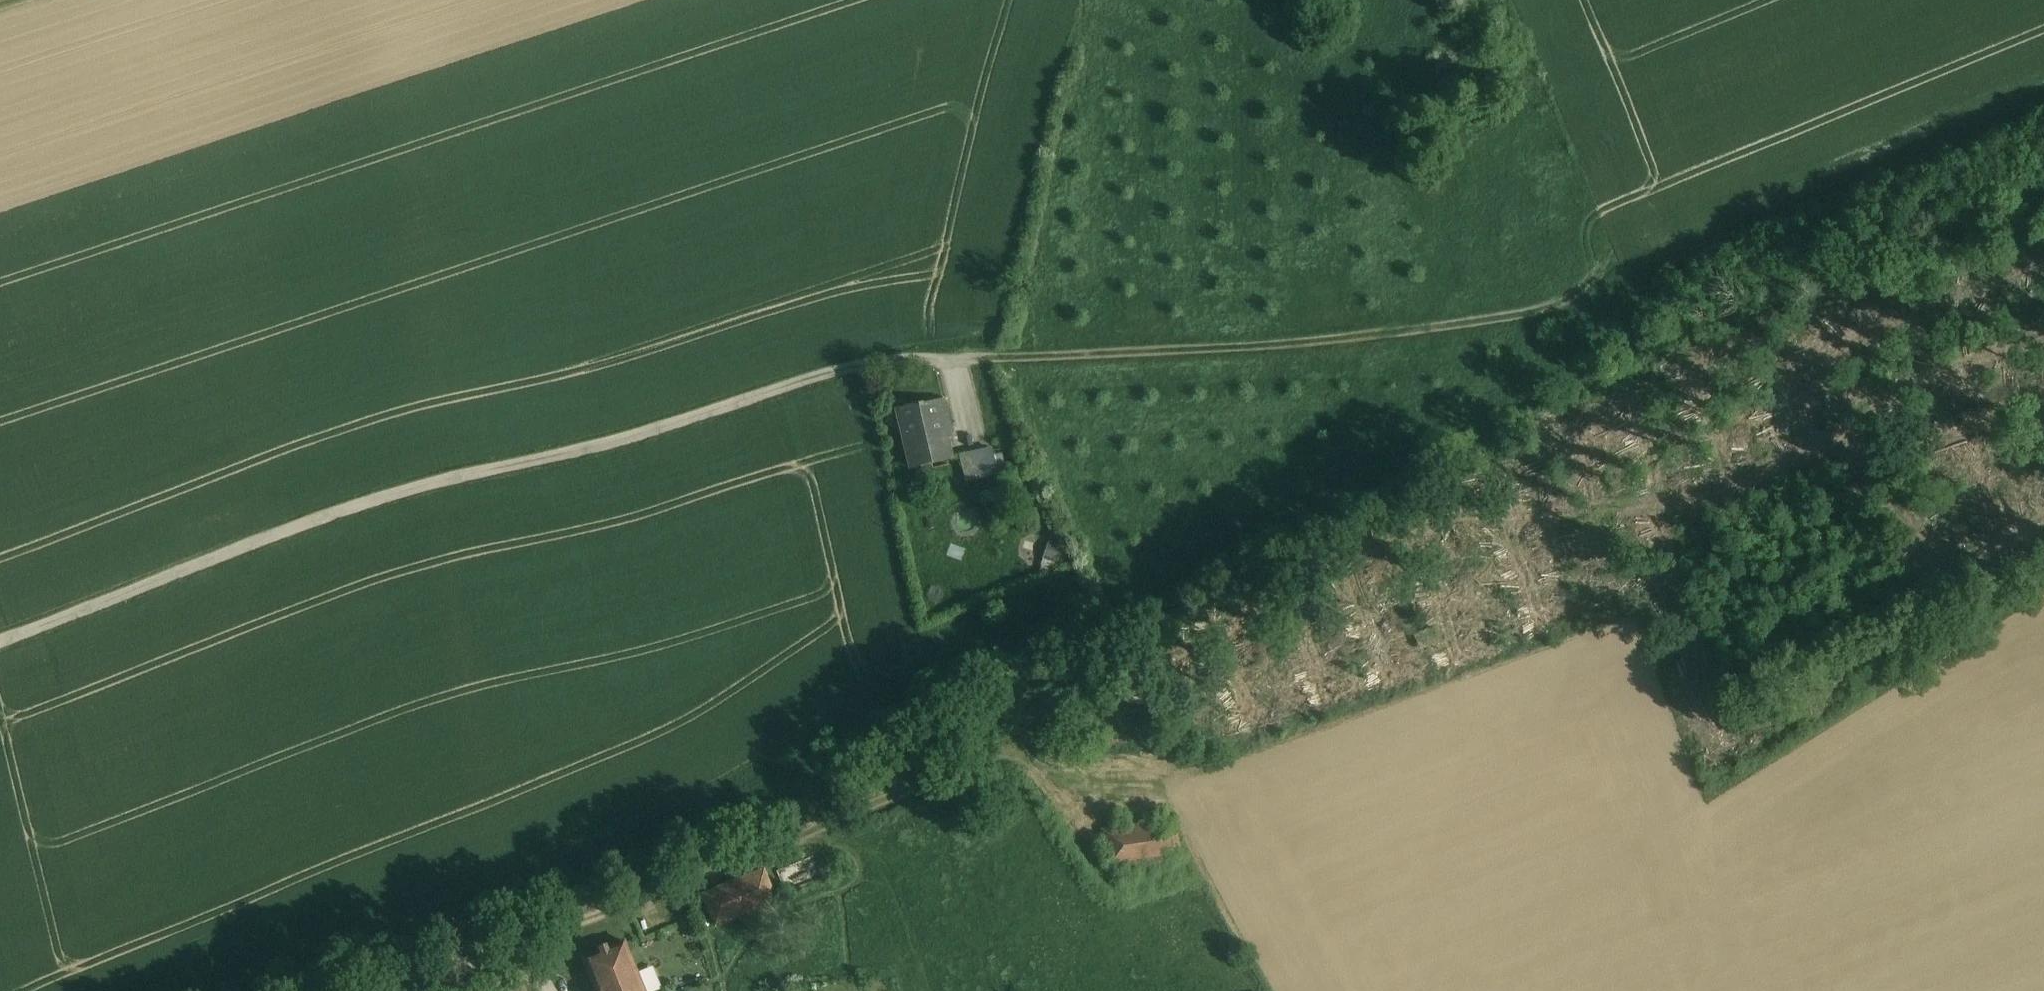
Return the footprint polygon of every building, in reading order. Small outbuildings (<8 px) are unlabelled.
[(943,399),(922,404),(922,402),(897,408),(897,410),(899,409),(913,466),(911,466),(911,468),(951,458),(951,457),(949,457),(939,414),(946,412),(943,399)] [(991,448),(960,455),(966,480),(997,473),(991,448)] [(1099,830),(1105,870),(1120,867),(1122,880),(1163,874),(1161,861),(1180,859),(1173,819),(1099,830)] [(703,894),(716,925),(774,900),(762,870),(703,894)] [(583,957),(597,990),(645,990),(624,940),(583,957)]
